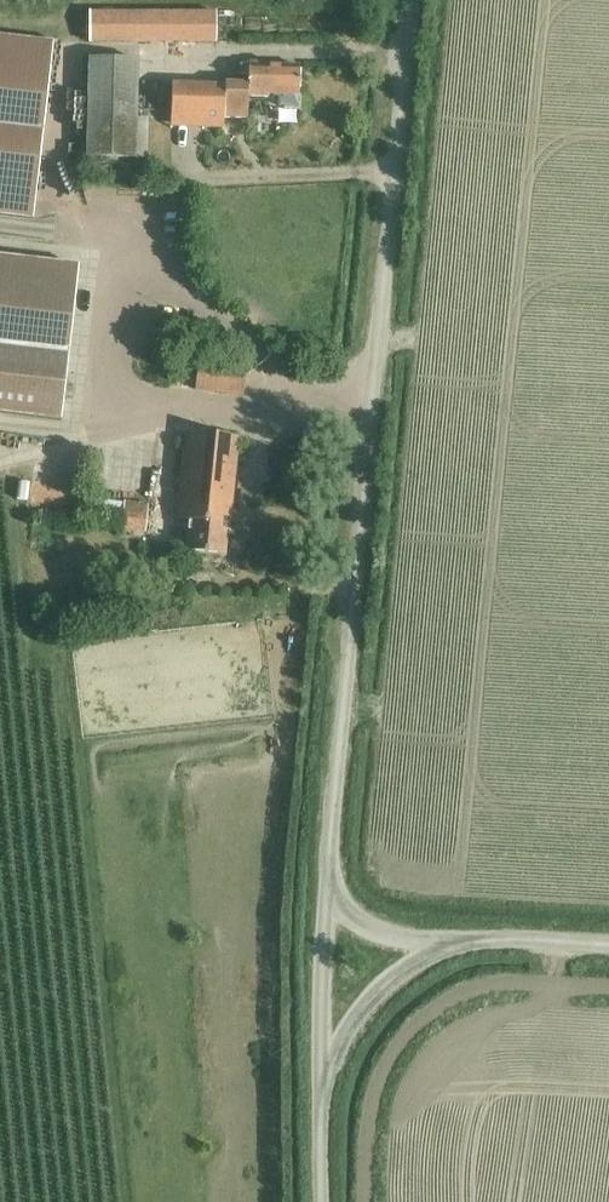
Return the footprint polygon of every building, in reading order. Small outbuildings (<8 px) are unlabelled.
[(92,8),(92,39),(220,39),(219,7),(92,8)] [(32,220),(44,64),(0,59),(0,216),(32,220)] [(86,157),(135,158),(138,60),(88,59),(86,157)] [(268,95),(298,96),(299,67),(269,66),(269,64),(248,63),(248,84),(224,83),(224,85),(171,84),(170,118),(223,119),(223,118),(247,119),(247,97),(268,97),(268,95)] [(60,422),(78,266),(0,257),(0,414),(60,422)] [(194,390),(242,395),(245,369),(197,363),(194,390)] [(185,552),(225,556),(238,438),(185,433),(175,520),(183,521),(181,531),(187,532),(185,552)] [(60,502),(90,503),(91,481),(61,480),(60,502)] [(101,485),(99,506),(130,509),(132,488),(101,485)] [(133,490),(132,518),(157,519),(158,491),(133,490)]
